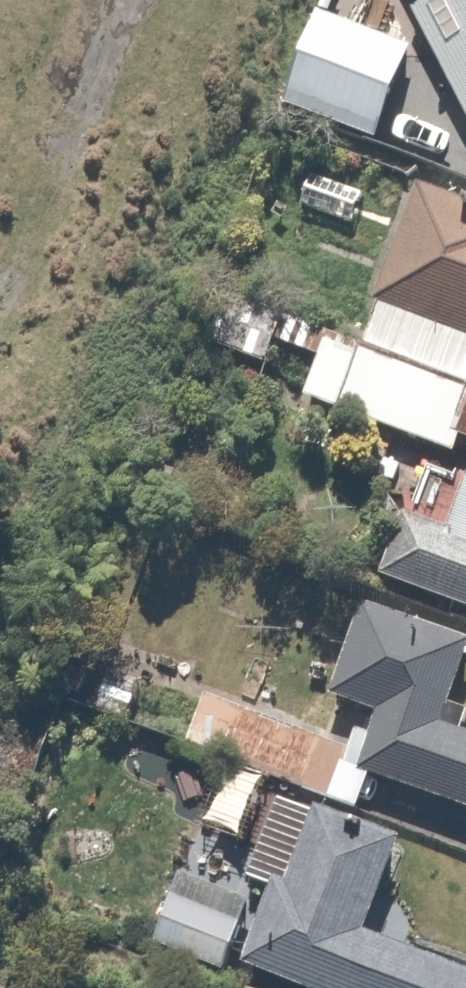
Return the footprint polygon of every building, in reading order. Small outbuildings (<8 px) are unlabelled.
[(398,34),(390,38),(461,173),(465,170),(465,0),(380,0),(398,34)] [(388,72),(290,42),(266,121),(364,151),(388,72)] [(352,323),(465,369),(465,228),(401,202),(352,323)] [(353,333),(337,376),(458,422),(465,401),(465,375),(353,333)] [(285,362),(260,433),(426,493),(438,463),(465,473),(465,427),(285,362)] [(339,600),(465,650),(465,505),(461,517),(430,505),(409,559),(362,541),(339,600)] [(311,627),(275,728),(329,746),(312,794),(465,847),(465,776),(408,756),(438,671),(311,627)] [(291,783),(150,735),(137,772),(278,820),(291,783)] [(206,987),(418,987),(342,960),(372,881),(232,830),(202,909),(231,919),(206,987)] [(114,908),(94,976),(135,987),(185,987),(201,933),(114,908)]
